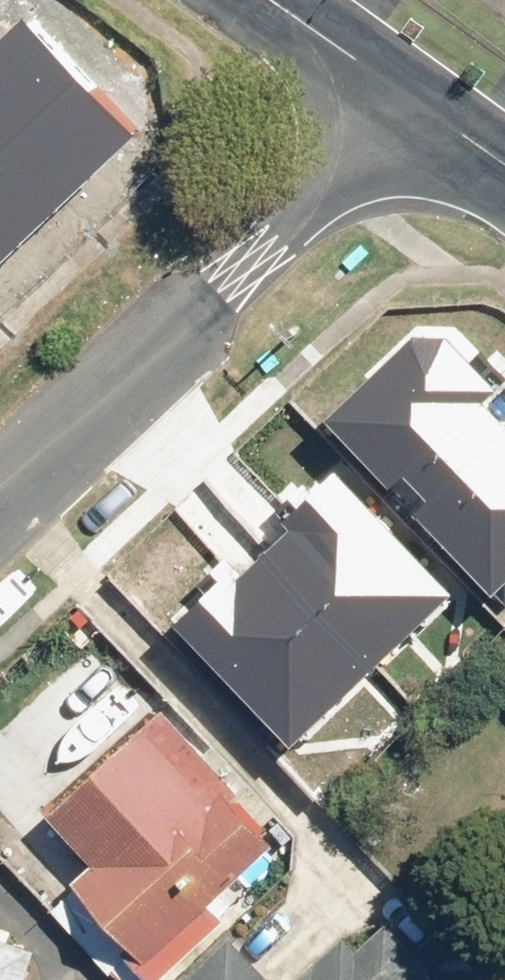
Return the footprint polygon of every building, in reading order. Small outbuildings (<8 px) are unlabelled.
[(0,45),(0,259),(132,135),(25,22),(0,45)] [(366,418),(504,558),(504,416),(483,394),(493,384),(448,338),(366,418)] [(195,614),(298,722),(448,580),(345,472),(195,614)] [(52,823),(163,946),(281,841),(170,717),(52,823)] [(366,951),(351,934),(300,979),(418,979),(437,960),(395,920),(366,951)] [(53,955),(0,938),(0,979),(45,979),(53,955)] [(241,944),(201,979),(274,979),(241,944)]
